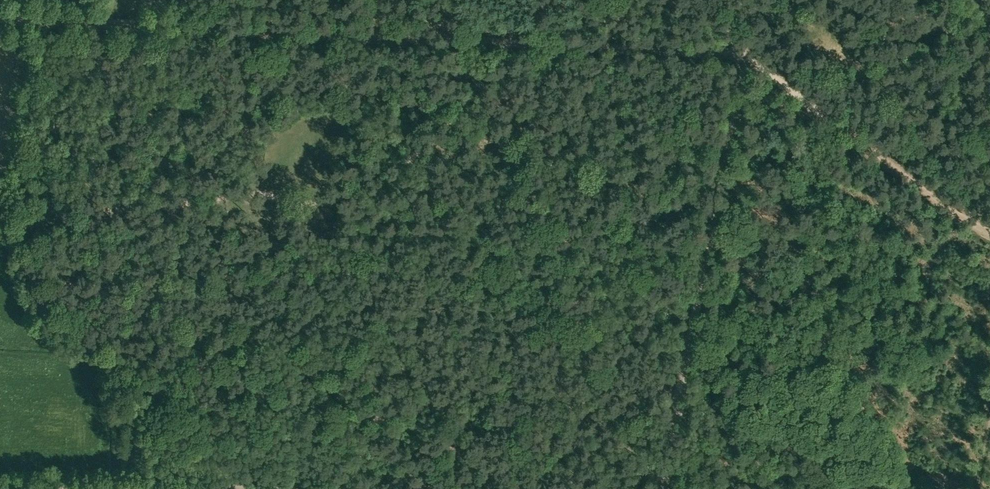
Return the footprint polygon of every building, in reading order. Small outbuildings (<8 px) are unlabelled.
[(796,29),(808,36),(817,23),(805,16),(796,29)] [(4,207),(3,221),(12,222),(13,207),(4,207)] [(28,216),(25,227),(39,230),(42,220),(28,216)]
